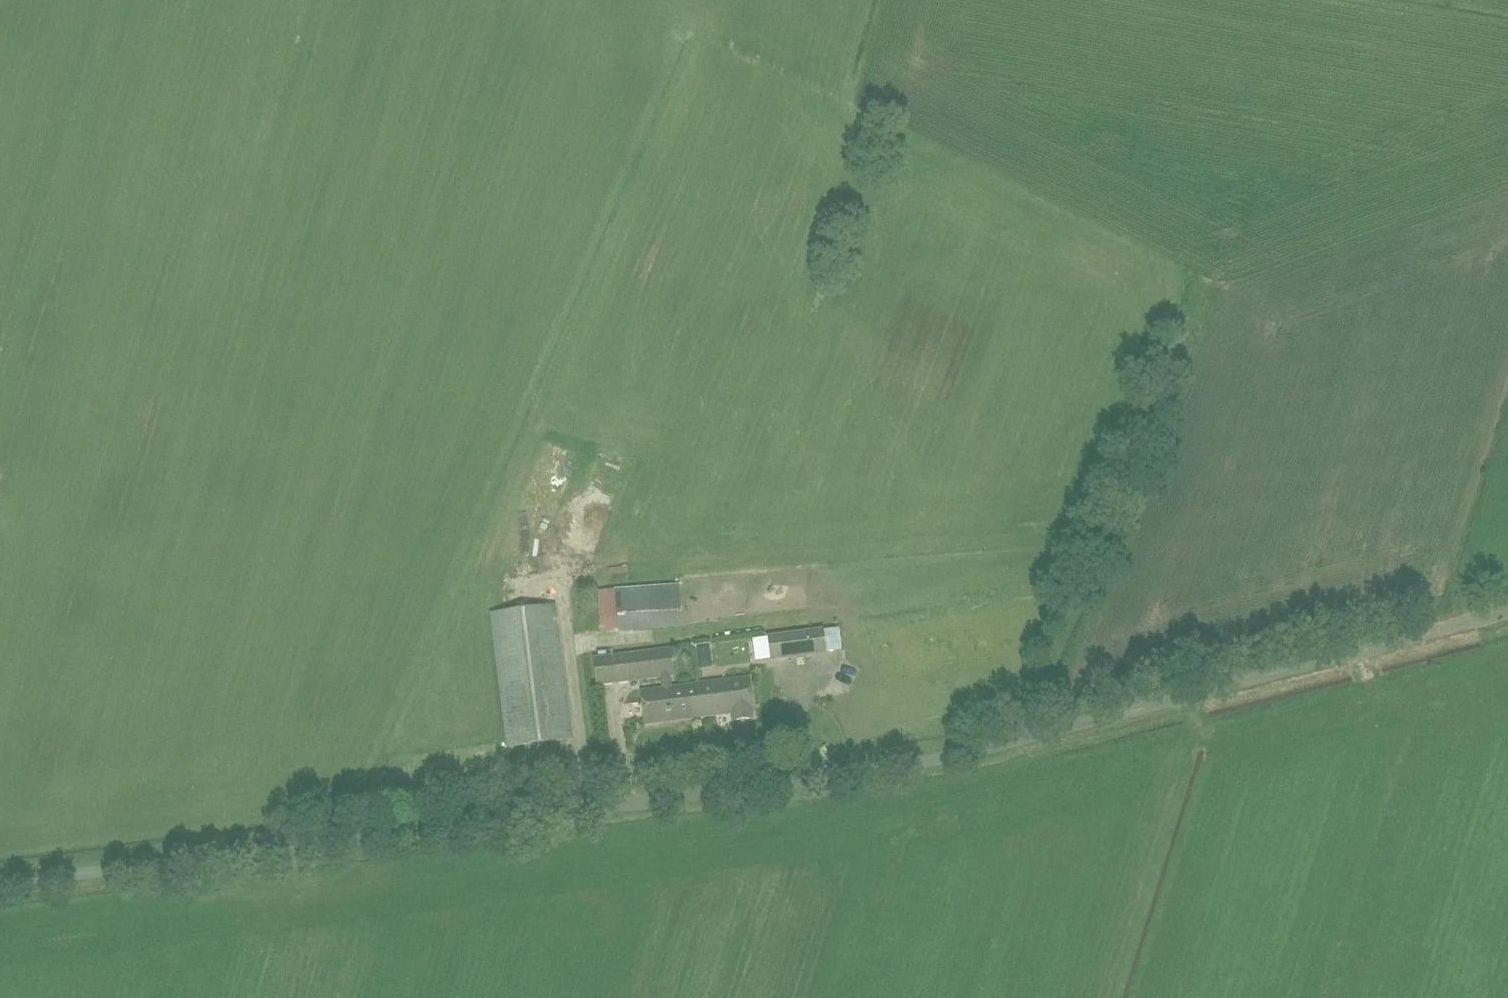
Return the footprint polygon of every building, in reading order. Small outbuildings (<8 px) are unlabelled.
[(622,634),(686,623),(680,586),(615,597),(622,634)] [(556,607),(491,615),(508,747),(572,739),(556,607)] [(829,628),(831,652),(848,651),(846,627),(829,628)] [(823,631),(769,638),(772,659),(826,652),(823,631)] [(703,647),(704,668),(717,667),(715,646),(703,647)] [(671,649),(595,658),(598,687),(660,679),(661,688),(641,691),(645,726),(731,715),(732,722),(754,719),(753,712),(754,711),(750,677),(672,687),(671,677),(674,677),(671,649)] [(422,780),(421,770),(405,772),(406,782),(422,780)]
